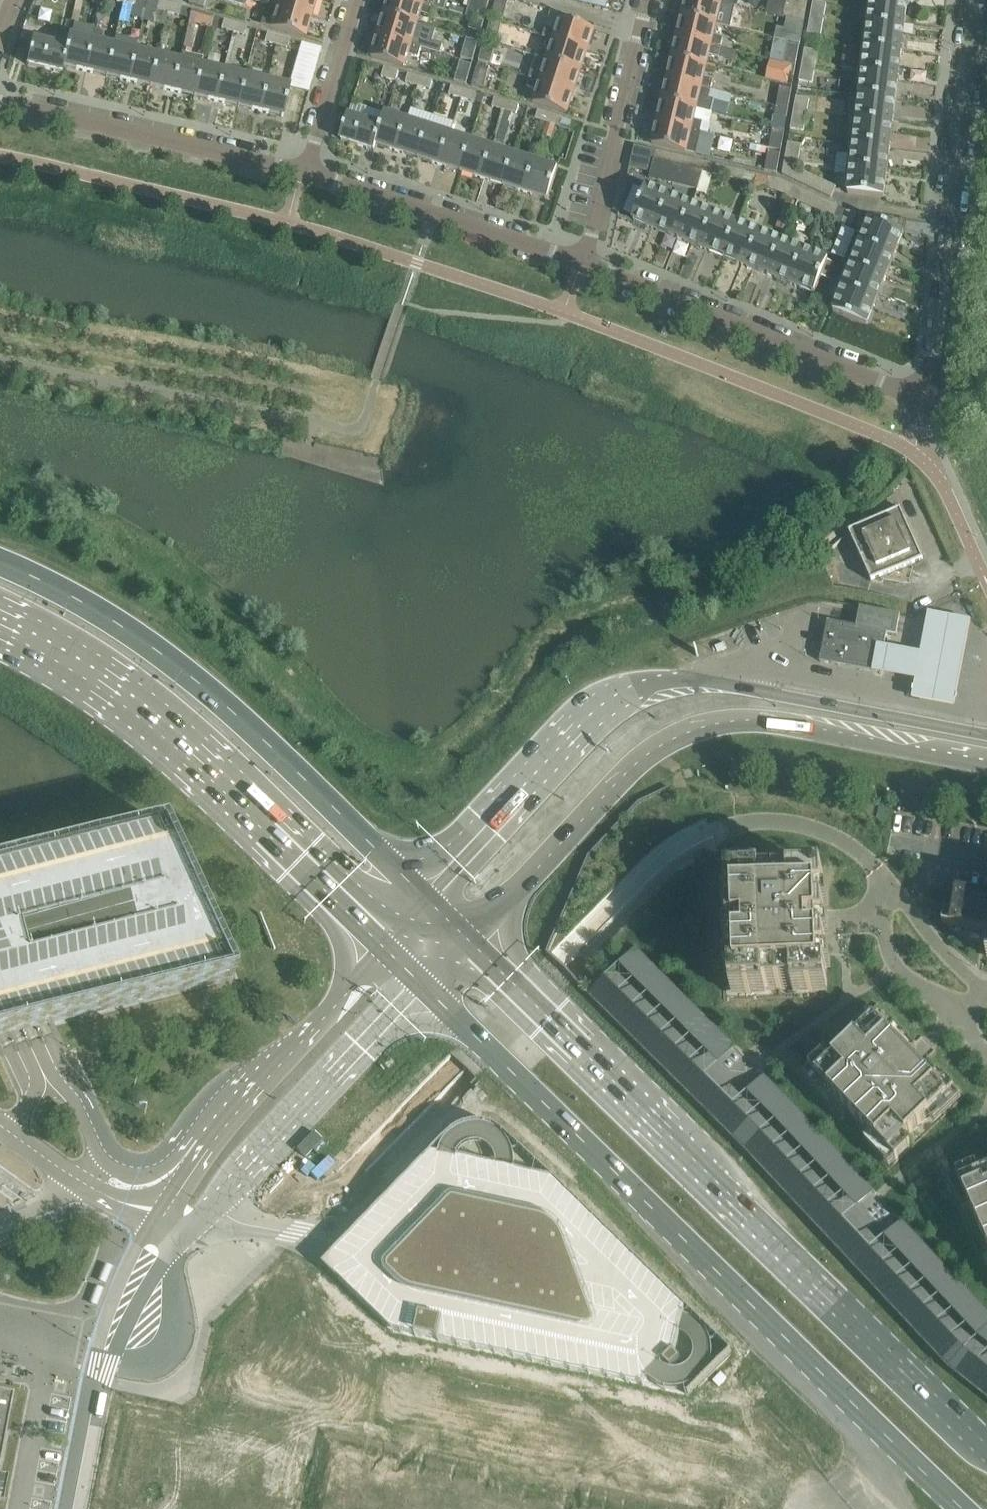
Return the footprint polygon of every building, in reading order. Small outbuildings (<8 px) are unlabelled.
[(188,3),(204,8),(207,0),(189,0),(188,3)] [(315,0),(268,0),(267,3),(310,16),(315,0)] [(384,15),(417,24),(420,13),(430,16),(433,7),(410,0),(388,0),(384,15)] [(433,7),(444,10),(463,15),(464,11),(451,7),(452,6),(446,4),(447,0),(445,0),(410,0),(433,7)] [(475,19),(484,21),(489,1),(487,0),(473,0),(468,17),(475,19)] [(502,21),(508,2),(501,0),(496,0),(491,18),(502,21)] [(682,17),(715,25),(733,29),(738,8),(730,6),(704,0),(686,0),(682,17)] [(730,6),(738,8),(740,0),(704,0),(730,6)] [(765,15),(782,19),(803,24),(806,2),(798,0),(769,0),(765,15)] [(872,1),(869,24),(903,29),(906,4),(872,0),(872,1)] [(148,1),(144,20),(154,22),(166,25),(168,14),(170,6),(159,3),(148,1)] [(813,2),(811,12),(824,15),(826,4),(813,2)] [(267,3),(261,25),(304,38),(310,16),(267,3)] [(182,8),(170,6),(168,14),(180,17),(182,8)] [(824,15),(811,12),(809,23),(822,25),(824,15)] [(213,27),(216,18),(204,15),(202,23),(213,27)] [(384,15),(378,36),(421,48),(441,54),(443,44),(433,41),(436,30),(427,28),(417,24),(384,15)] [(682,17),(677,38),(720,48),(722,38),(712,36),(715,25),(682,17)] [(543,37),(586,51),(593,29),(561,18),(557,31),(546,27),(543,37)] [(469,29),(480,32),(483,23),(472,19),(469,29)] [(496,42),(502,23),(490,19),(485,39),(496,42)] [(799,45),(802,24),(782,19),(777,40),(799,45)] [(234,33),(236,24),(225,21),(222,29),(234,33)] [(809,23),(807,33),(820,36),(822,25),(809,23)] [(245,36),(247,27),(236,24),(234,33),(245,36)] [(869,24),(866,48),(900,53),(903,29),(869,24)] [(92,41),(85,71),(107,77),(114,46),(100,43),(102,33),(95,31),(92,41)] [(279,36),(268,33),(266,42),(277,45),(279,36)] [(68,48),(63,66),(85,71),(92,41),(71,36),(68,48)] [(114,46),(107,77),(129,82),(137,51),(139,41),(117,36),(114,46)] [(279,36),(277,45),(288,48),(290,40),(279,36)] [(378,36),(371,57),(404,67),(408,55),(418,58),(421,48),(378,36)] [(580,71),(586,51),(543,37),(540,46),(550,49),(547,60),(580,71)] [(677,38),(671,59),(705,67),(707,56),(717,58),(720,48),(677,38)] [(473,61),(478,42),(466,39),(461,58),(473,61)] [(33,40),(27,65),(62,72),(63,66),(68,48),(33,40)] [(290,87),(309,92),(322,49),(300,42),(290,87)] [(484,42),(479,61),(490,64),(496,45),(484,42)] [(796,66),(799,46),(787,44),(784,64),(796,66)] [(844,47),(841,68),(857,70),(860,49),(844,47)] [(866,48),(863,72),(897,77),(900,53),(866,48)] [(804,49),(802,60),(815,62),(817,52),(804,49)] [(137,51),(129,82),(151,87),(158,56),(137,51)] [(181,61),(173,92),(195,97),(203,67),(202,66),(204,58),(200,57),(192,55),(183,53),(181,61)] [(158,56),(151,87),(173,92),(181,61),(158,56)] [(671,59),(666,80),(710,90),(712,80),(702,78),(705,67),(671,59)] [(530,78),(573,92),(580,71),(547,60),(543,72),(533,68),(530,78)] [(802,60),(800,71),(813,73),(815,62),(802,60)] [(472,65),(460,62),(455,81),(466,84),(472,65)] [(784,64),(782,74),(794,76),(796,66),(784,64)] [(203,67),(195,97),(217,102),(224,72),(203,67)] [(489,70),(477,67),(472,86),(483,89),(489,70)] [(381,77),(396,81),(398,72),(384,68),(381,77)] [(813,73),(800,71),(798,81),(811,83),(813,73)] [(224,72),(217,102),(239,107),(247,77),(224,72)] [(863,72),(860,96),(895,101),(897,77),(863,72)] [(406,83),(418,86),(420,78),(408,74),(406,83)] [(247,77),(239,107),(261,112),(268,82),(247,77)] [(432,81),(420,78),(418,86),(430,89),(432,81)] [(566,113),(573,92),(530,78),(527,87),(537,90),(533,103),(566,113)] [(666,80),(661,101),(695,109),(705,111),(709,112),(712,101),(707,100),(708,99),(710,90),(666,80)] [(268,82),(261,112),(283,117),(290,87),(268,82)] [(449,95),(461,98),(463,90),(451,86),(449,95)] [(788,108),(792,89),(780,87),(776,106),(788,108)] [(476,93),(463,90),(461,98),(473,102),(476,93)] [(860,96),(857,120),(892,125),(895,101),(860,96)] [(795,97),(794,108),(807,110),(809,99),(795,97)] [(492,107),(504,110),(507,102),(494,98),(492,107)] [(661,101),(656,122),(700,132),(702,122),(692,120),(695,109),(661,101)] [(519,105),(507,102),(504,110),(516,114),(519,105)] [(775,117),(772,129),(784,131),(786,119),(788,109),(776,107),(775,117)] [(794,108),(792,118),(805,121),(807,110),(794,108)] [(535,119),(547,123),(550,114),(538,111),(535,119)] [(376,144),(397,151),(407,120),(386,114),(382,126),(374,150),(376,144)] [(562,118),(550,114),(547,123),(559,126),(562,118)] [(340,140),(374,150),(382,126),(348,115),(340,140)] [(805,121),(792,118),(790,129),(803,131),(805,121)] [(407,120),(397,151),(419,158),(429,127),(407,120)] [(857,125),(854,145),(889,149),(891,129),(892,125),(857,120),(857,125)] [(656,122),(651,144),(694,154),(700,132),(656,122)] [(419,158),(440,165),(450,134),(429,127),(419,158)] [(784,131),(772,129),(769,149),(781,151),(784,131)] [(450,134),(440,165),(461,172),(471,141),(450,134)] [(461,172),(482,179),(492,148),(471,141),(461,172)] [(800,145),(787,143),(784,162),(797,163),(800,145)] [(854,145),(851,169),(886,173),(889,149),(854,145)] [(649,178),(675,184),(682,167),(684,158),(634,146),(629,168),(650,173),(649,178)] [(513,155),(492,148),(482,179),(504,186),(513,155)] [(768,151),(768,155),(765,171),(777,173),(780,153),(768,151)] [(504,186),(525,192),(535,162),(513,155),(504,186)] [(708,164),(684,158),(682,167),(705,173),(708,164)] [(557,169),(535,162),(525,192),(547,200),(557,169)] [(830,197),(833,191),(836,185),(797,167),(797,163),(784,162),(781,175),(830,197)] [(705,173),(729,179),(731,169),(708,164),(705,173)] [(744,172),(731,169),(729,179),(741,182),(744,172)] [(851,169),(848,193),(883,197),(886,173),(851,169)] [(776,192),(780,181),(768,178),(765,189),(776,192)] [(802,191),(780,181),(776,192),(798,202),(802,191)] [(633,221),(656,230),(669,198),(646,189),(633,221)] [(820,212),(824,201),(802,191),(798,202),(820,212)] [(656,230),(679,239),(692,207),(669,198),(656,230)] [(787,200),(778,222),(787,226),(796,204),(787,200)] [(824,201),(820,212),(832,218),(837,207),(824,201)] [(714,216),(692,207),(679,239),(701,248),(714,216)] [(856,213),(847,212),(841,226),(849,229),(856,213)] [(736,225),(714,216),(701,248),(723,257),(736,225)] [(870,220),(861,243),(893,256),(903,233),(870,220)] [(759,234),(736,225),(723,257),(746,266),(759,234)] [(781,243),(759,234),(746,266),(768,275),(781,243)] [(804,252),(781,243),(768,275),(791,284),(804,252)] [(884,279),(893,256),(861,243),(852,266),(884,279)] [(821,277),(827,261),(804,252),(791,284),(814,294),(821,277)] [(835,265),(827,261),(821,277),(828,280),(835,265)] [(852,266),(843,289),(875,302),(884,279),(852,266)] [(866,325),(875,302),(843,289),(834,312),(866,325)] [(871,582),(923,559),(900,508),(848,531),(871,582)] [(879,674),(884,647),(887,634),(896,636),(900,615),(860,608),(859,611),(856,627),(828,622),(820,662),(879,674)] [(234,979),(164,825),(0,868),(0,1039),(9,1036),(13,1035),(23,1033),(27,1032),(36,1029),(40,1028),(50,1026),(56,1024),(234,979)] [(761,874),(728,875),(728,880),(729,898),(729,899),(735,898),(736,911),(729,911),(729,912),(730,929),(737,929),(737,942),(730,942),(730,943),(731,959),(731,960),(737,960),(738,972),(731,973),(732,991),(732,996),(766,994),(765,990),(793,989),(793,994),(827,993),(827,988),(827,970),(827,969),(820,970),(819,957),(826,957),(826,956),(826,939),(825,925),(824,909),(824,908),(818,908),(817,896),(824,895),(823,877),(823,872),(790,873),(790,878),(762,879),(761,874)] [(949,926),(949,929),(963,941),(986,945),(986,898),(955,892),(955,893),(951,913),(949,926)] [(825,1056),(810,1070),(835,1097),(871,1134),(896,1161),(911,1146),(905,1139),(928,1117),(955,1091),(940,1076),(934,1082),(918,1066),(911,1059),(905,1053),(889,1036),(896,1030),(881,1015),(855,1040),(831,1062),(825,1056)] [(333,1253),(322,1264),(336,1277),(337,1277),(393,1332),(514,1357),(643,1385),(648,1380),(650,1382),(652,1384),(655,1385),(657,1387),(660,1388),(663,1389),(666,1390),(669,1390),(672,1391),(676,1390),(679,1390),(682,1389),(685,1388),(686,1394),(689,1395),(707,1376),(732,1351),(686,1307),(613,1236),(553,1178),(503,1132),(500,1130),(498,1128),(494,1127),(491,1125),(488,1124),(485,1123),(481,1123),(478,1123),(474,1123),(471,1123),(467,1124),(464,1125),(461,1126),(457,1128),(454,1129),(452,1131),(449,1134),(447,1136),(427,1156),(367,1218),(333,1253)] [(957,1177),(971,1210),(986,1246),(986,1173),(980,1176),(976,1168),(957,1177)] [(12,1402),(0,1400),(0,1464),(12,1402)]
